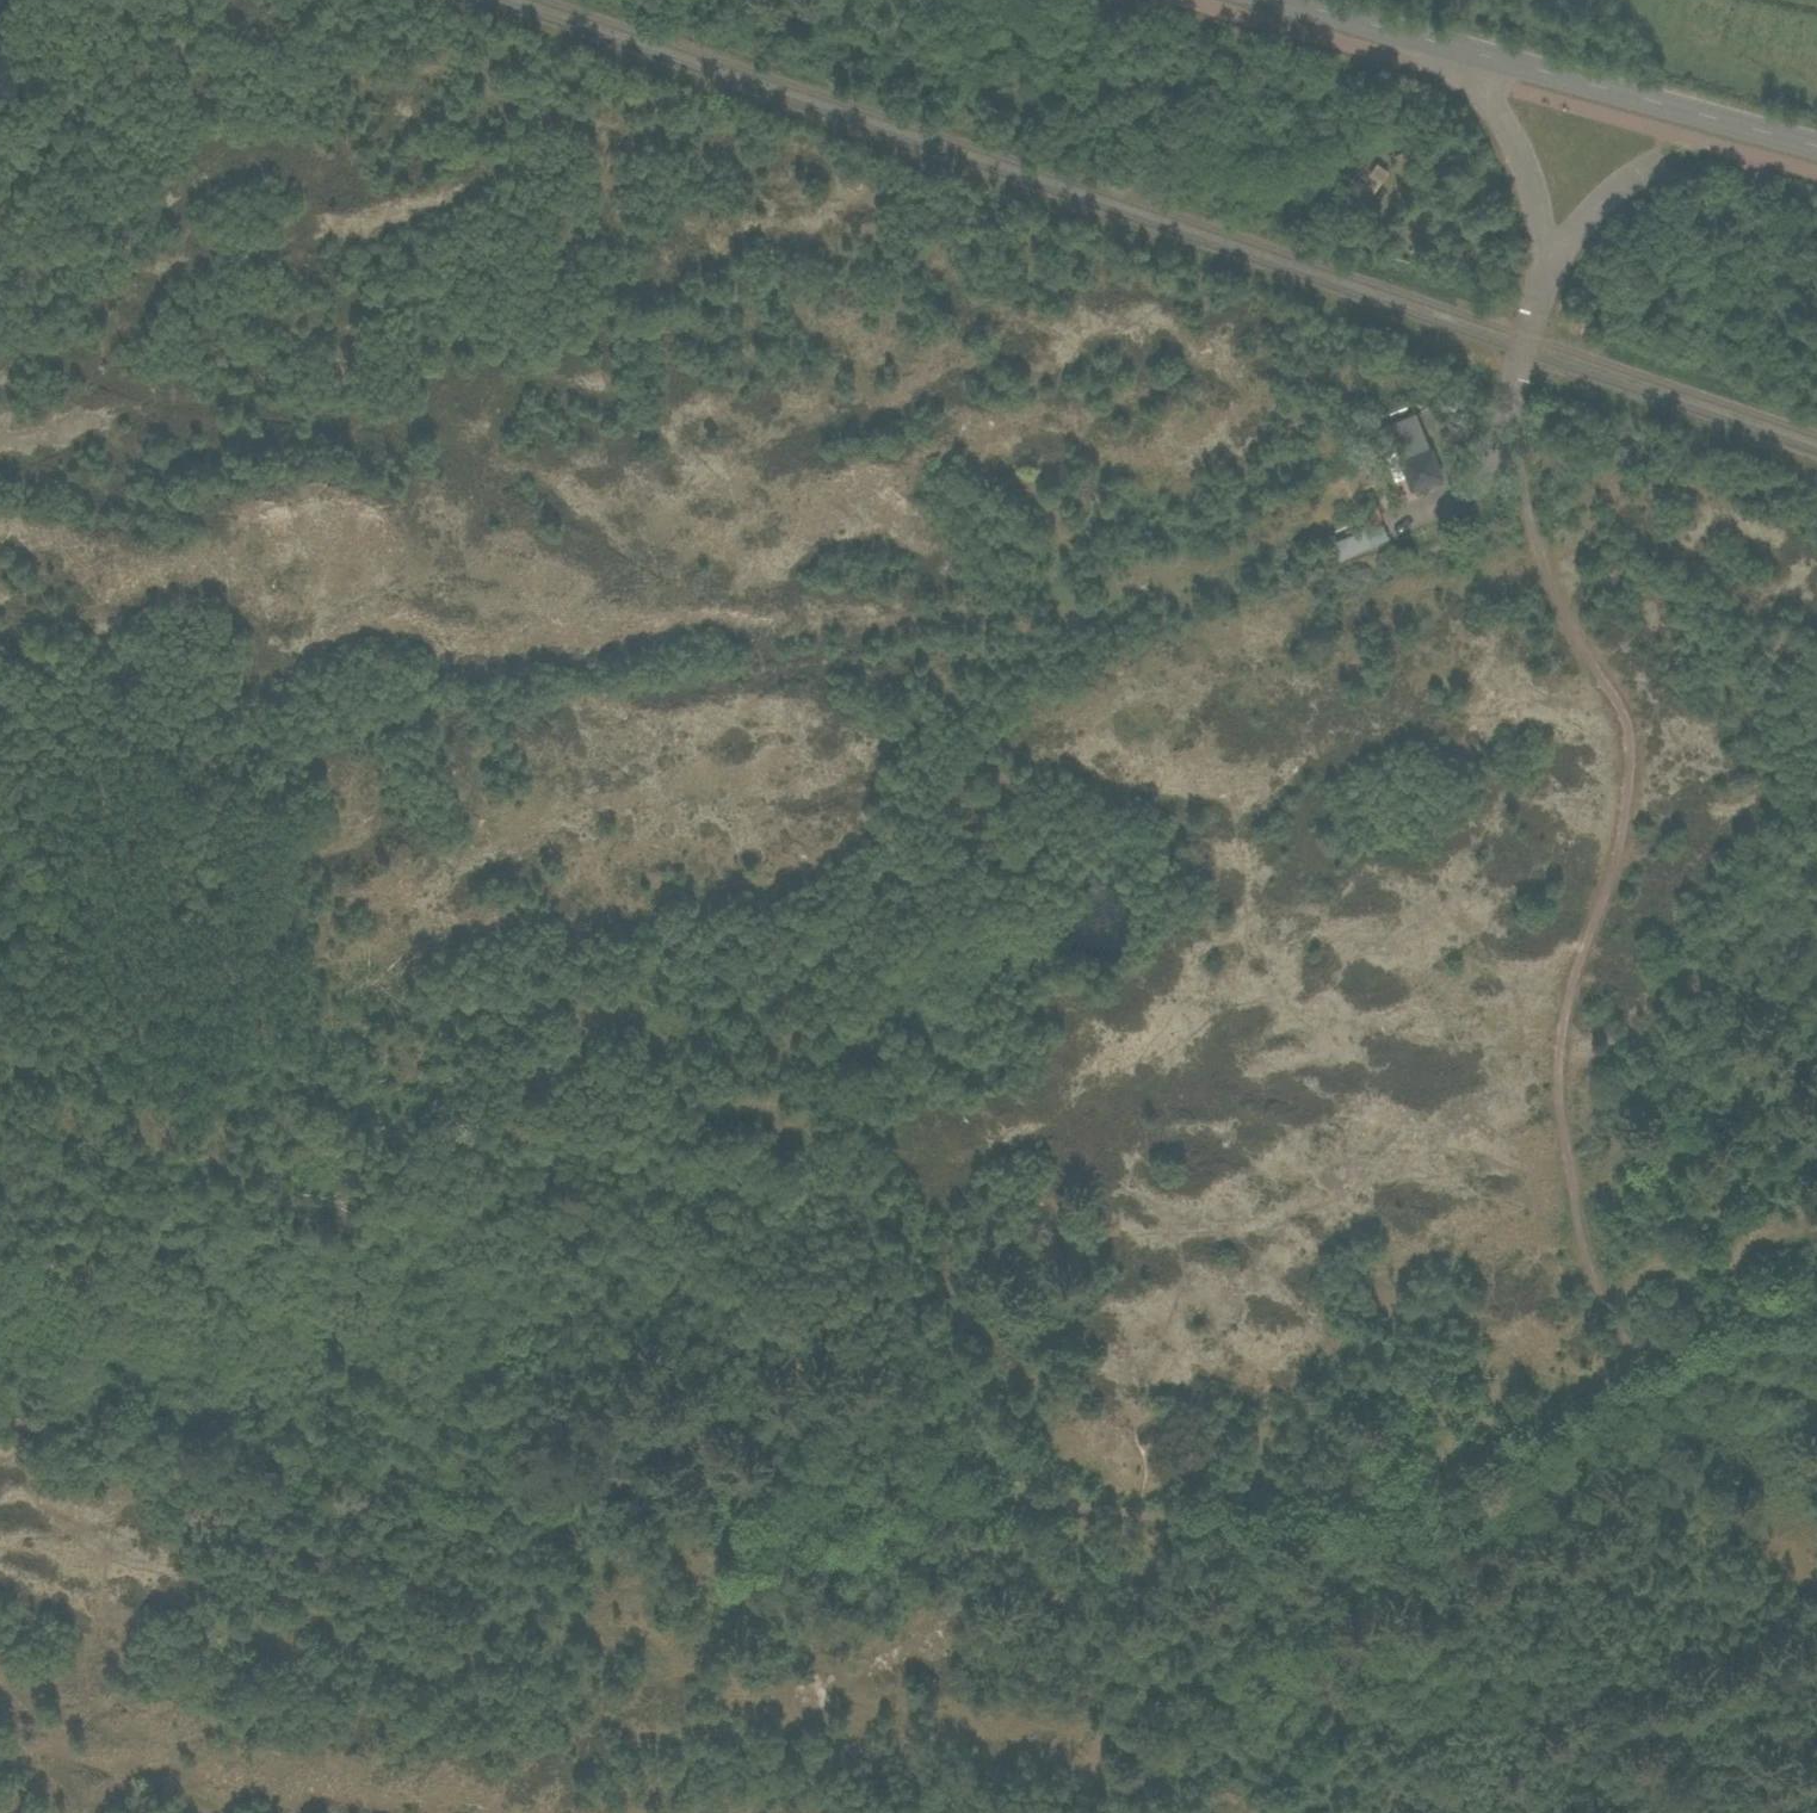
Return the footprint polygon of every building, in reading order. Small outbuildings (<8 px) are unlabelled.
[(1380,192),(1392,172),(1377,163),(1365,182),(1380,192)] [(1415,501),(1449,488),(1420,416),(1371,436),(1393,490),(1408,484),(1415,501)] [(1367,530),(1336,541),(1345,564),(1392,547),(1378,509),(1361,515),(1367,530)]
